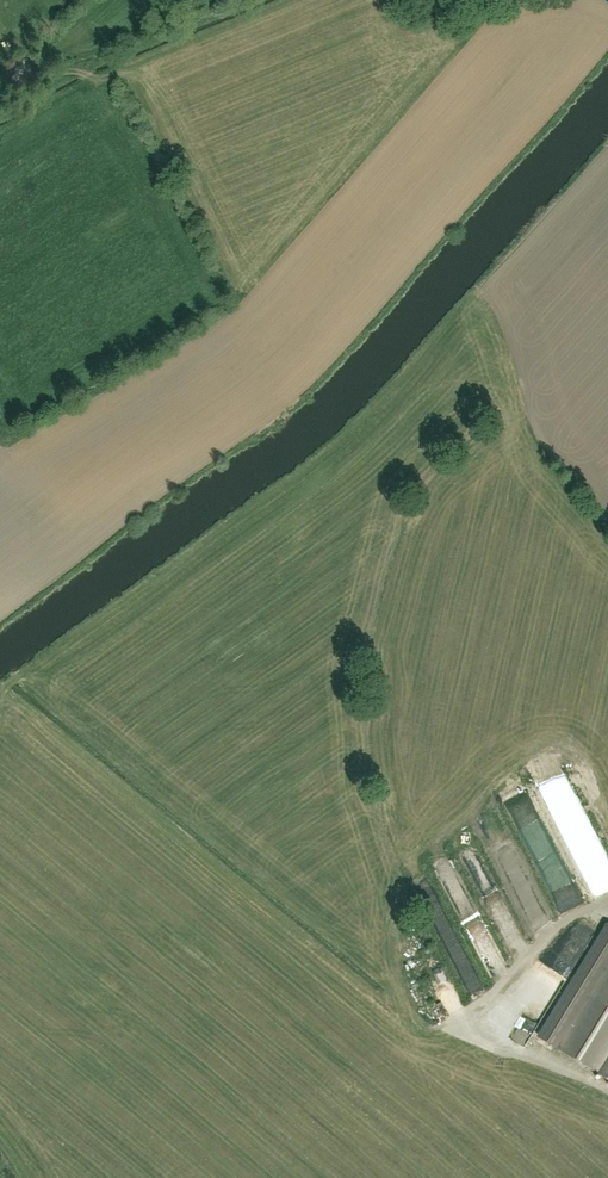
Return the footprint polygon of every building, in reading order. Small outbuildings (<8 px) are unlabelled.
[(526,791),(503,802),(510,817),(533,807),(526,791)] [(562,1050),(607,1075),(607,962),(562,1050)]
